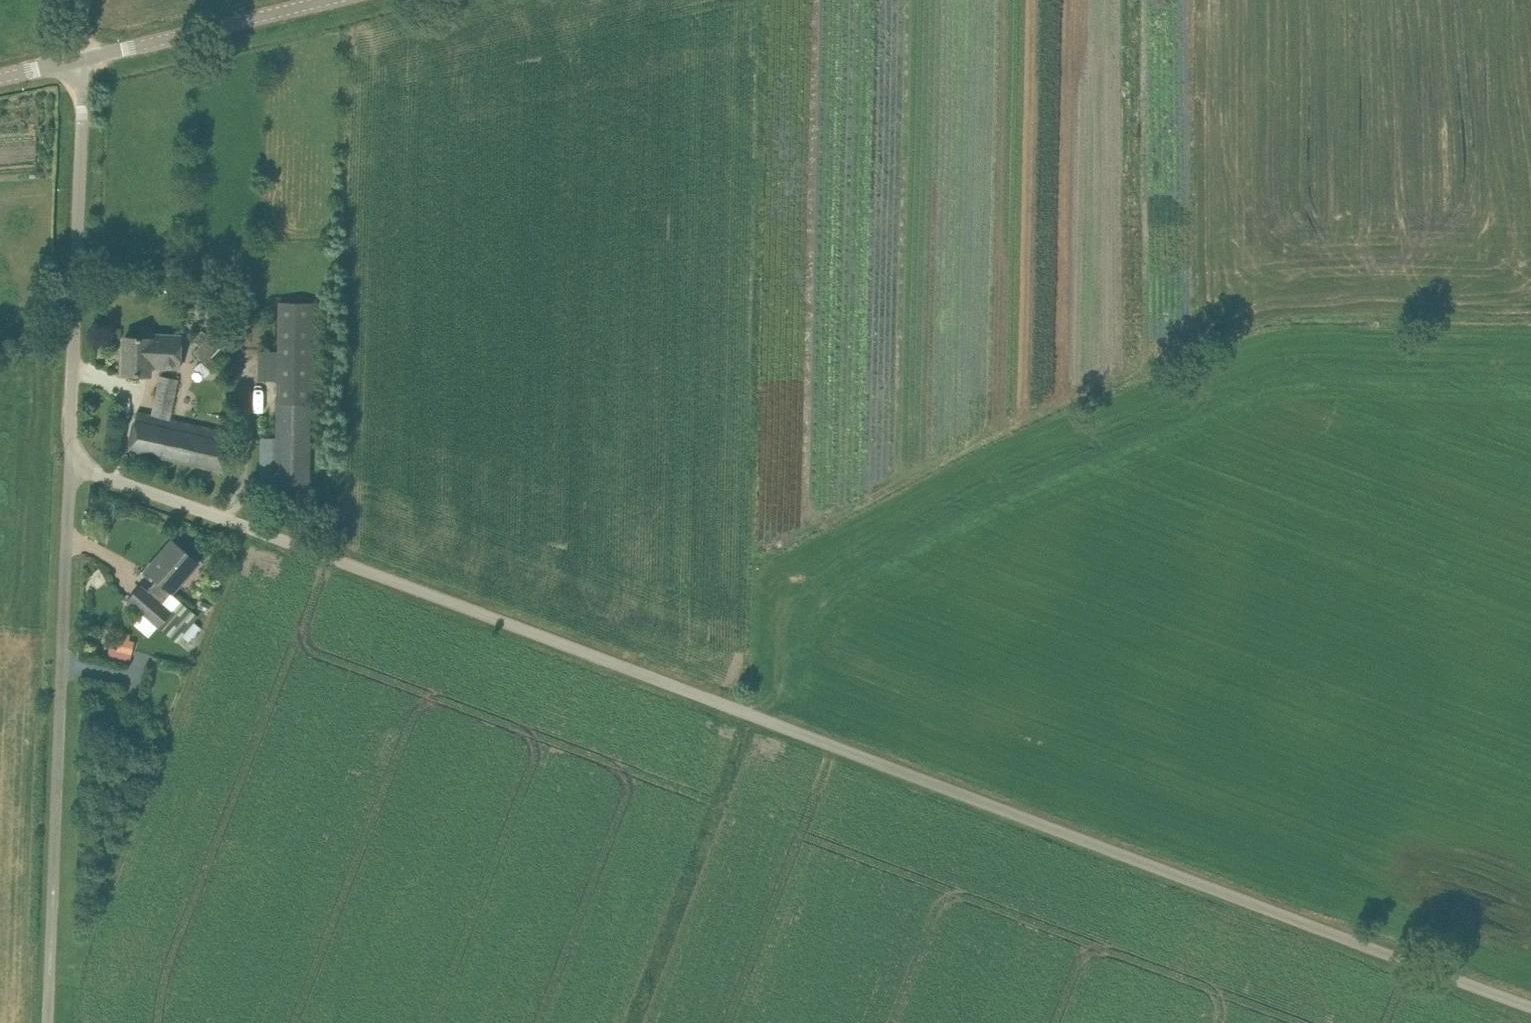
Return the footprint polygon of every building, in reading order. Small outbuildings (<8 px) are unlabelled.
[(308,483),(309,463),(312,301),(280,301),(276,462),(276,482),(308,483)] [(239,341),(220,324),(199,347),(203,351),(192,364),(208,378),(239,341)] [(151,365),(178,367),(180,335),(138,333),(138,337),(125,336),(123,373),(150,374),(151,365)] [(224,471),(228,452),(233,433),(170,418),(178,379),(160,375),(152,414),(137,411),(128,449),(224,471)] [(114,521),(116,502),(105,501),(103,520),(114,521)] [(171,611),(162,604),(172,592),(185,577),(198,562),(172,540),(147,570),(157,578),(146,591),(140,585),(128,599),(159,625),(171,611)] [(122,632),(118,650),(109,648),(109,650),(107,658),(129,662),(134,641),(129,639),(130,634),(122,632)]
